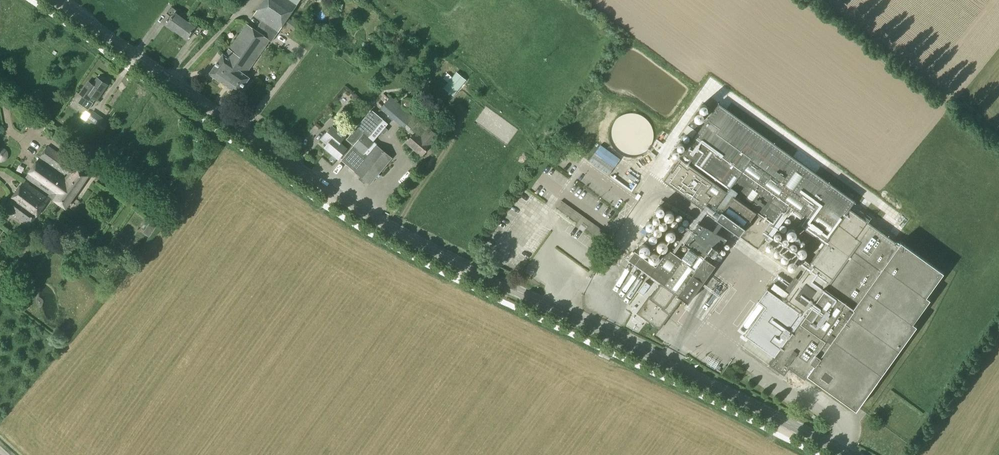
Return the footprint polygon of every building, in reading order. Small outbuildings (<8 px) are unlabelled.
[(253,15),(262,21),(277,32),(300,0),(264,0),(253,15)] [(176,32),(185,20),(175,13),(177,11),(171,7),(166,13),(170,16),(167,20),(168,21),(166,24),(176,32)] [(185,20),(176,32),(187,40),(190,36),(191,37),(194,33),(197,36),(202,29),(197,25),(195,27),(185,20)] [(271,42),(277,32),(262,21),(256,30),(255,31),(247,42),(248,43),(237,58),(242,61),(225,85),(238,94),(250,78),(245,75),(269,40),(271,42)] [(247,42),(255,31),(247,25),(230,49),(229,49),(225,55),(223,54),(209,74),(225,85),(242,61),(237,58),(248,43),(247,42)] [(443,78),(448,82),(443,88),(453,96),(466,80),(456,72),(452,77),(447,73),(443,78)] [(100,80),(97,78),(93,85),(88,82),(80,94),(82,96),(77,103),(88,110),(93,103),(90,101),(92,97),(96,100),(107,85),(105,83),(105,81),(102,78),(100,80)] [(413,91),(408,98),(409,98),(410,99),(412,100),(417,94),(413,91)] [(405,111),(400,107),(401,106),(390,97),(380,108),(403,128),(404,127),(408,131),(417,121),(412,117),(413,116),(406,110),(405,111)] [(401,103),(401,105),(401,106),(402,107),(403,108),(404,109),(405,110),(407,110),(408,110),(410,109),(411,109),(412,108),(413,107),(413,105),(413,104),(413,103),(413,101),(412,100),(410,99),(409,98),(408,98),(406,98),(405,98),(404,99),(403,100),(402,101),(401,102),(401,103)] [(785,298),(783,301),(767,290),(758,301),(766,307),(745,335),(775,357),(769,365),(783,375),(788,368),(804,379),(807,376),(855,411),(916,327),(912,324),(929,300),(925,297),(943,274),(926,261),(924,263),(849,209),(854,202),(829,184),(718,104),(694,138),(695,138),(680,159),(680,158),(663,181),(757,249),(788,205),(805,217),(799,225),(824,244),(799,279),(794,276),(784,291),(788,294),(785,298)] [(340,143),(331,153),(338,159),(339,157),(342,159),(341,160),(354,171),(370,184),(391,158),(372,142),(388,124),(371,110),(347,139),(346,138),(343,142),(345,143),(343,146),(340,143)] [(96,130),(104,119),(92,111),(84,122),(94,130),(95,128),(96,130)] [(357,123),(361,118),(353,112),(349,117),(357,123)] [(630,157),(634,157),(638,156),(641,155),(645,153),(647,150),(650,147),(652,144),(653,141),(653,137),(653,133),(653,129),(651,126),(649,122),(647,120),(644,117),(641,115),(637,114),(634,113),(630,113),(626,114),(623,115),(619,117),(616,119),(614,121),(612,125),(610,128),(609,132),(609,135),(609,139),(610,143),(612,146),(614,149),(617,152),(620,154),(623,156),(627,157),(630,157)] [(687,124),(681,138),(691,142),(697,128),(687,124)] [(331,153),(340,143),(345,137),(332,126),(323,137),(323,138),(321,140),(327,145),(325,148),(331,153)] [(430,145),(439,136),(428,127),(420,136),(415,132),(406,143),(421,156),(430,145)] [(66,208),(88,176),(72,164),(48,146),(26,178),(50,194),(48,197),(66,208)] [(639,197),(643,192),(621,175),(617,180),(639,197)] [(29,227),(49,200),(23,181),(4,209),(29,227)] [(673,243),(680,240),(670,219),(677,217),(666,193),(658,197),(665,214),(660,216),(673,243)] [(521,199),(519,204),(528,209),(531,204),(521,199)] [(582,216),(566,204),(561,211),(577,223),(582,217),(582,216)] [(513,212),(521,218),(526,212),(517,206),(513,212)] [(512,229),(517,220),(510,216),(505,224),(512,229)] [(590,222),(582,216),(582,217),(577,223),(575,226),(583,232),(585,229),(602,241),(607,234),(590,222)] [(715,233),(722,224),(720,222),(712,232),(715,233)] [(646,229),(649,235),(653,234),(662,252),(670,248),(658,223),(646,229)] [(710,263),(727,240),(715,233),(712,232),(698,224),(684,244),(689,248),(681,259),(668,249),(655,267),(634,251),(628,260),(661,284),(651,298),(649,297),(637,313),(659,329),(681,299),(687,304),(715,266),(710,263)] [(799,250),(804,255),(810,250),(806,240),(797,231),(783,236),(785,241),(791,239),(779,250),(784,263),(794,274),(798,272),(803,268),(796,260),(792,247),(796,252),(792,240),(797,245),(799,250)] [(568,247),(558,269),(574,277),(584,254),(568,247)] [(628,269),(613,288),(617,291),(632,273),(628,269)] [(646,294),(653,285),(648,281),(641,290),(646,294)] [(785,298),(788,294),(784,291),(774,284),(771,288),(785,298)] [(694,317),(703,322),(707,314),(699,309),(694,317)] [(723,359),(714,368),(721,376),(730,368),(723,359)] [(800,377),(796,382),(829,407),(832,402),(800,377)]
